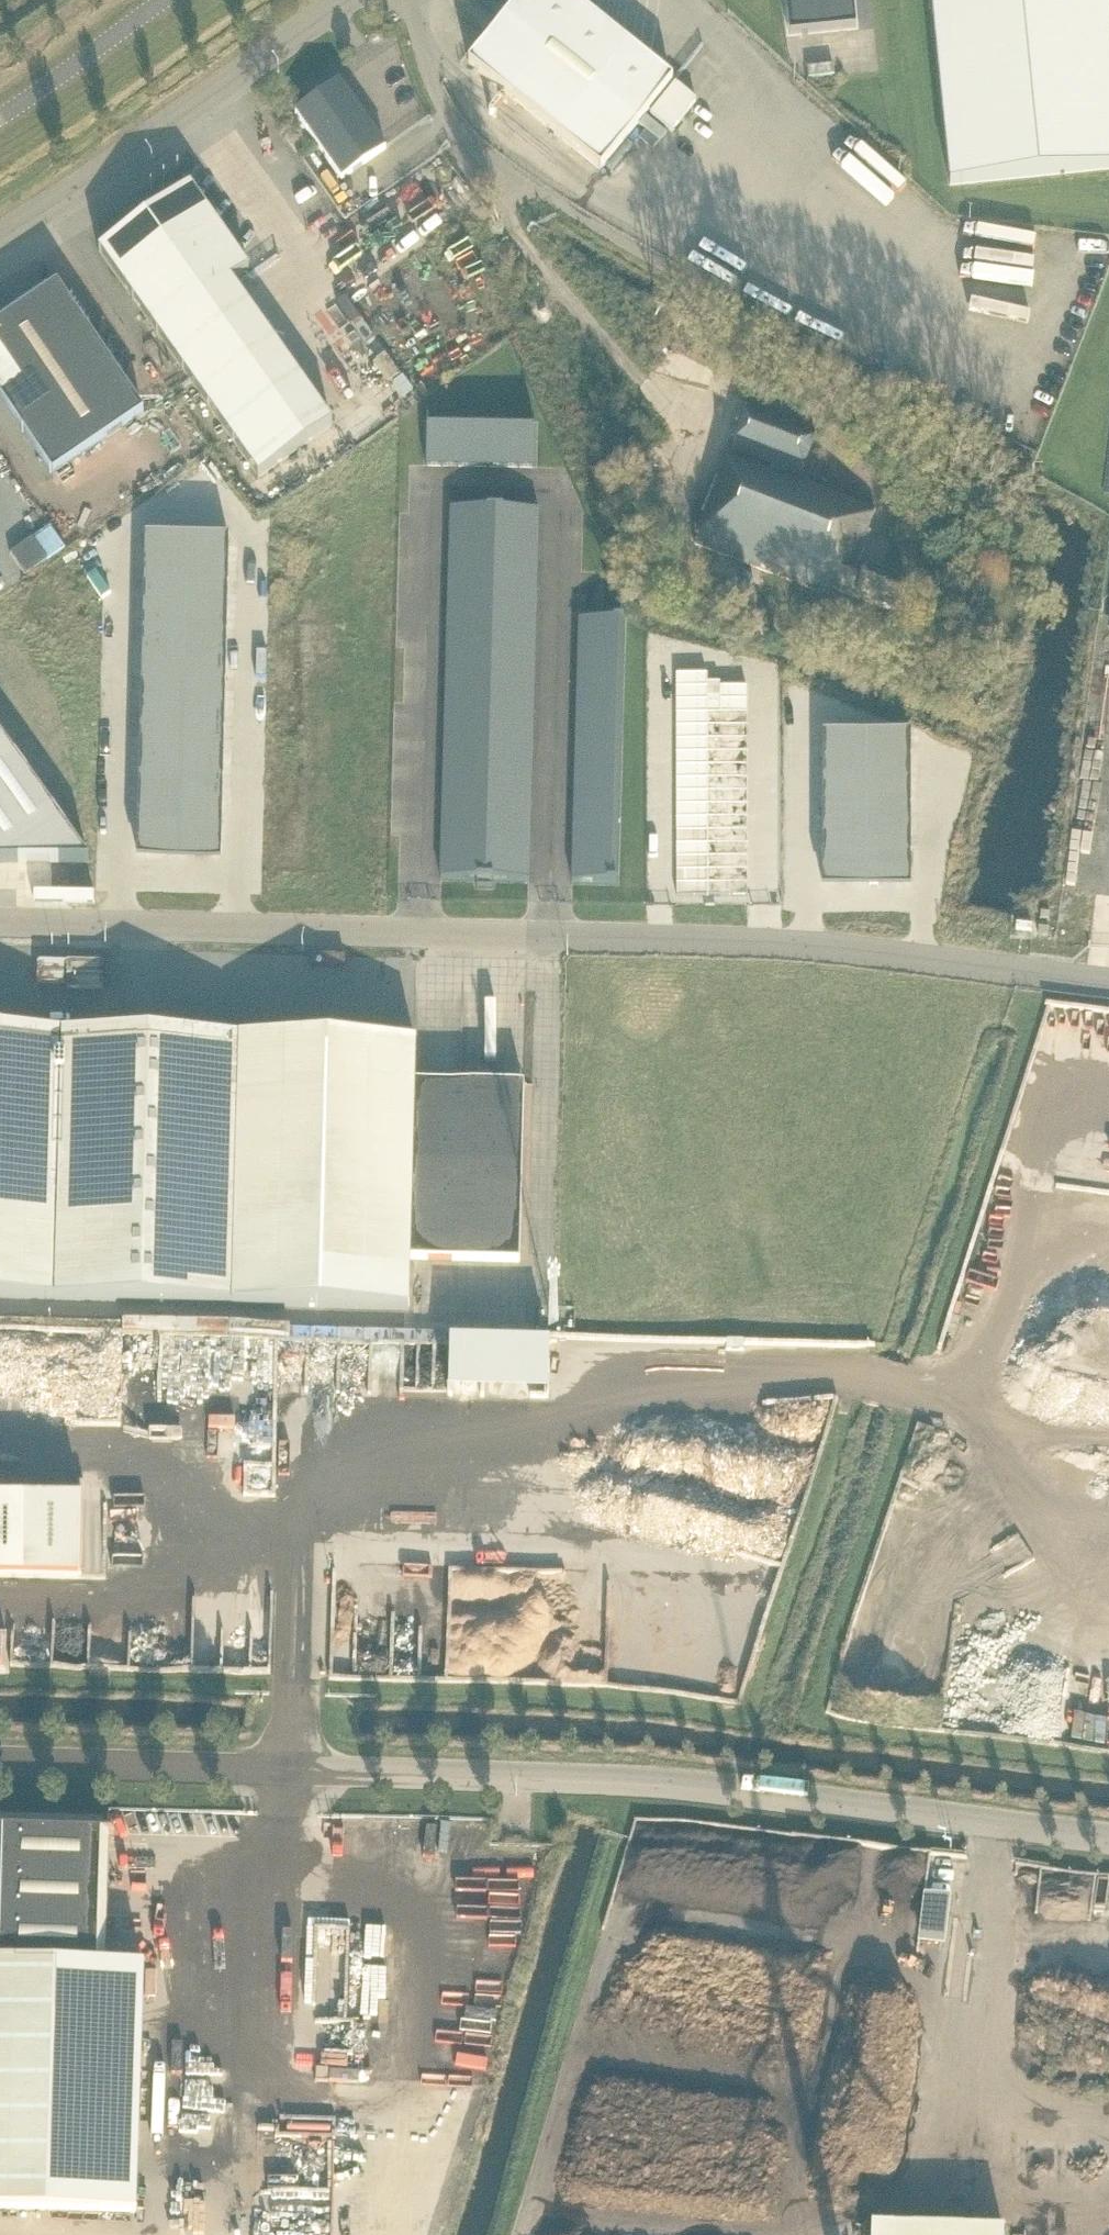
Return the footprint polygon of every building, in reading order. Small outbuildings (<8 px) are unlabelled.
[(601,172),(673,83),(571,0),(521,0),(469,64),(601,172)] [(789,36),(857,29),(854,0),(785,0),(789,36)] [(950,186),(1108,170),(1108,2),(1108,0),(954,0),(954,2),(932,4),(950,186)] [(385,150),(339,84),(295,115),(341,181),(385,150)] [(676,86),(650,117),(671,134),(696,102),(677,87),(676,86)] [(133,228),(98,252),(259,480),(332,427),(231,284),(249,271),(191,187),(156,212),(155,211),(132,227),(133,228)] [(1019,347),(1036,236),(986,229),(984,243),(974,242),(959,338),(1019,347)] [(52,477),(144,415),(57,287),(0,326),(0,400),(52,477)] [(545,313),(539,316),(542,322),(548,319),(545,313)] [(815,436),(747,410),(731,451),(800,477),(815,436)] [(529,424),(421,425),(421,469),(532,467),(529,424)] [(895,615),(907,585),(857,566),(869,535),(867,534),(875,512),(729,456),(694,545),(828,597),(831,590),(895,615)] [(533,512),(445,513),(441,885),(479,885),(479,894),(501,894),(501,885),(529,884),(533,512)] [(349,515),(293,514),(284,874),(340,876),(349,515)] [(25,574),(48,559),(32,537),(9,553),(25,574)] [(145,537),(137,852),(221,854),(229,539),(145,537)] [(749,628),(769,575),(704,551),(695,576),(703,579),(693,607),(749,628)] [(769,581),(753,623),(769,629),(785,587),(769,581)] [(620,625),(582,624),(576,624),(574,888),(618,888),(620,625)] [(680,675),(678,889),(748,890),(751,700),(720,700),(720,691),(704,690),(704,675),(680,675)] [(911,736),(822,736),(822,881),(910,882),(911,736)] [(0,737),(0,864),(89,864),(0,737)] [(1049,915),(1041,914),(1040,921),(1048,922),(1049,915)] [(1048,930),(1039,929),(1038,937),(1047,938),(1048,930)] [(108,986),(108,960),(73,959),(72,985),(108,986)] [(231,1304),(231,1305),(407,1309),(408,1259),(519,1262),(523,1086),(414,1083),(415,1043),(239,1039),(0,1033),(0,1299),(231,1304)] [(553,1397),(554,1343),(453,1341),(452,1395),(553,1397)] [(0,1494),(0,1576),(80,1576),(80,1494),(0,1494)] [(0,1831),(0,2210),(135,2215),(143,1968),(97,1967),(101,1836),(114,1836),(114,1835),(0,1831)] [(926,1898),(920,1940),(939,1942),(945,1899),(926,1898)] [(341,1971),(353,1971),(352,1929),(340,1929),(341,1971)] [(315,2083),(328,2083),(329,2070),(315,2069),(315,2083)]
